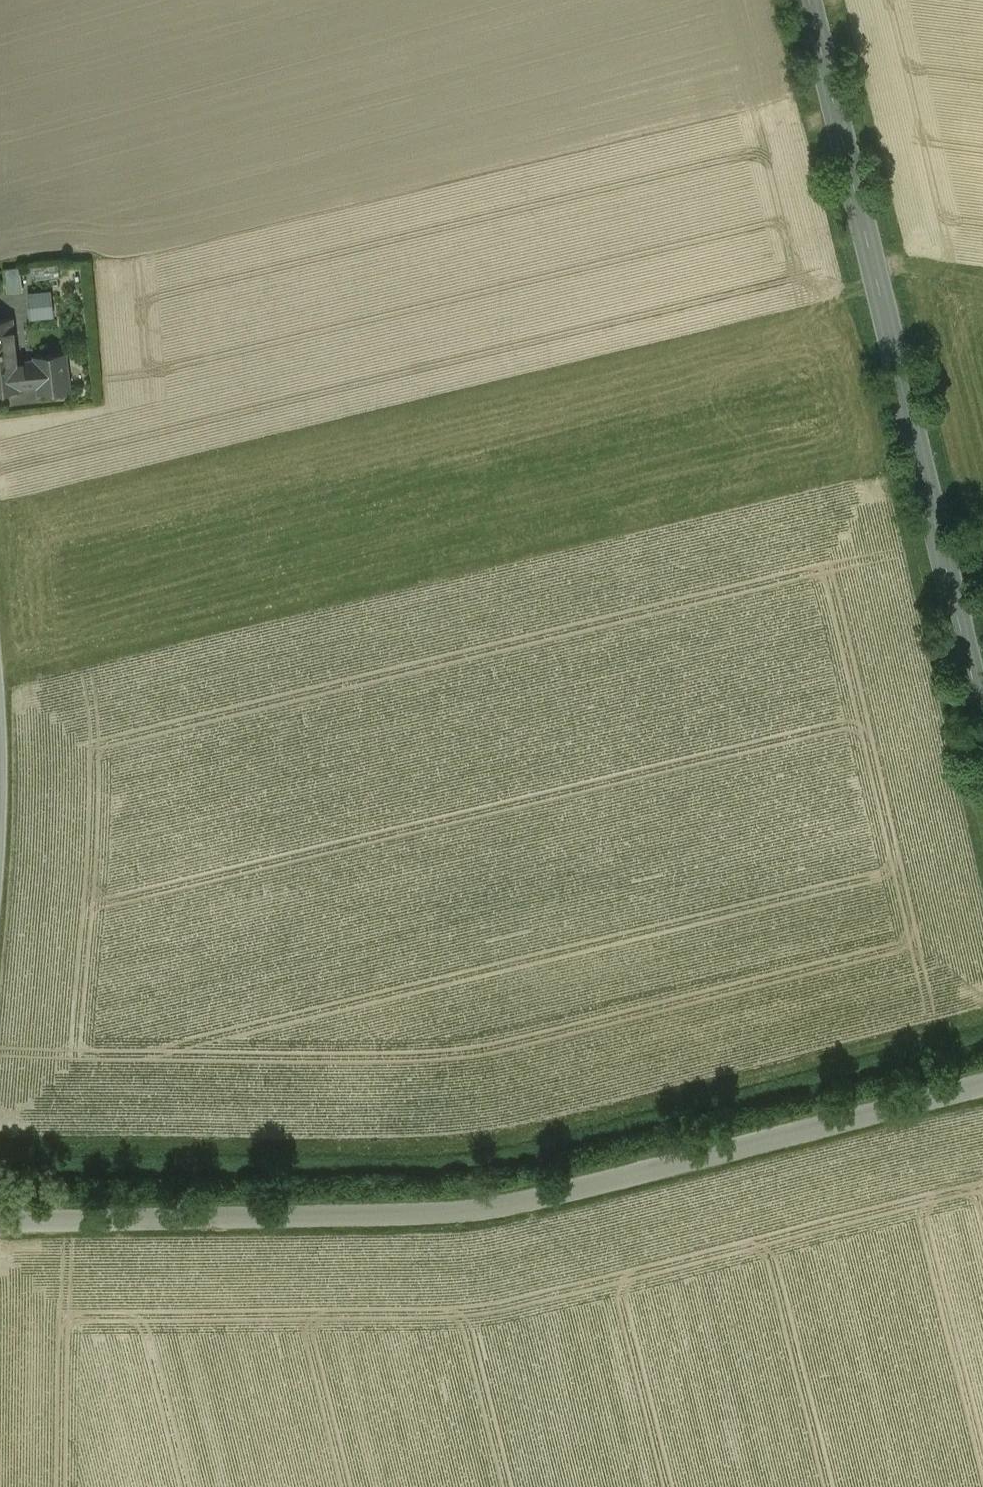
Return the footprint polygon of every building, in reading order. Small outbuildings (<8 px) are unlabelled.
[(58,265),(36,267),(37,280),(60,277),(58,265)] [(18,269),(4,271),(7,292),(21,290),(18,269)] [(52,290),(28,292),(30,319),(54,317),(52,290)] [(0,320),(0,367),(16,366),(11,319),(0,320)] [(36,363),(17,366),(20,387),(39,385),(39,391),(68,388),(64,355),(35,358),(36,363)] [(0,367),(0,390),(20,387),(17,366),(16,366),(0,367)]
